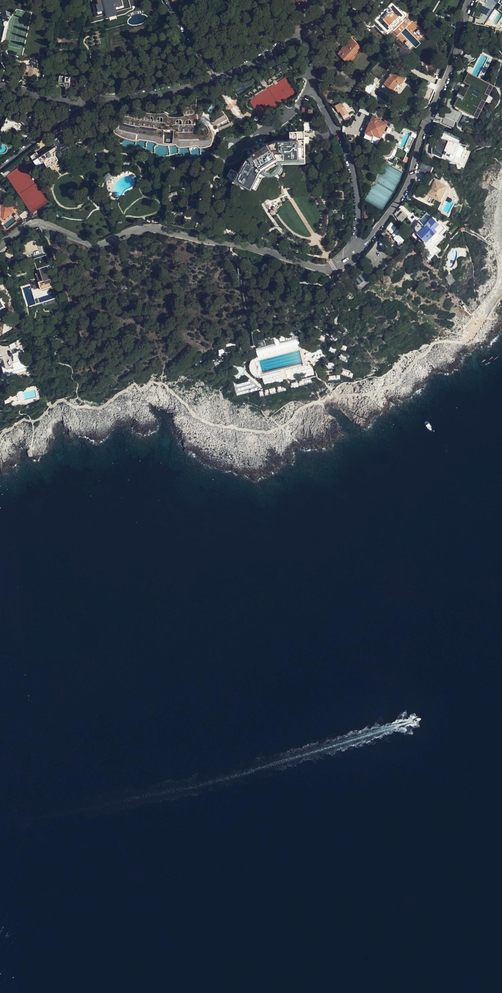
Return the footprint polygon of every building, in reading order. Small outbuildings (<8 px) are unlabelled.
[(97,1),(99,0),(99,2),(94,3),(97,15),(106,13),(107,16),(118,14),(118,10),(131,7),(130,0),(97,0),(97,1)] [(473,16),(479,17),(481,12),(480,11),(483,4),(478,2),(473,16)] [(454,18),(445,16),(445,15),(443,23),(452,26),(454,18)] [(413,50),(420,43),(406,28),(399,35),(413,50)] [(343,54),(341,56),(348,62),(351,58),(353,59),(356,56),(354,54),(361,46),(352,38),(340,52),(343,54)] [(356,56),(363,47),(361,46),(354,54),(356,56)] [(280,66),(278,64),(269,71),(271,72),(280,66)] [(33,75),(32,79),(36,80),(37,74),(39,73),(40,71),(38,69),(39,68),(26,65),(23,79),(28,80),(28,78),(29,75),(33,75)] [(406,77),(395,69),(385,83),(389,86),(387,90),(391,93),(394,89),(397,91),(399,87),(401,87),(402,86),(402,84),(406,77)] [(71,76),(60,75),(58,85),(66,86),(65,93),(72,94),(72,90),(74,90),(74,85),(76,85),(76,80),(70,79),(71,76)] [(75,95),(85,95),(85,87),(82,83),(76,82),(75,95)] [(434,92),(435,88),(427,84),(423,93),(429,95),(431,90),(434,92)] [(120,143),(122,145),(122,144),(122,143),(126,139),(135,141),(139,141),(140,140),(156,142),(157,144),(163,145),(169,146),(176,145),(177,146),(177,147),(179,148),(189,147),(198,146),(200,148),(202,148),(211,147),(215,136),(216,136),(217,132),(216,129),(229,121),(226,115),(221,109),(223,107),(223,106),(218,101),(213,99),(209,97),(206,103),(197,105),(195,98),(134,108),(132,110),(126,111),(123,113),(122,114),(117,113),(115,116),(117,121),(118,124),(114,126),(113,129),(112,132),(110,134),(113,138),(113,140),(114,143),(118,144),(120,143)] [(351,117),(342,101),(335,105),(338,109),(339,108),(341,111),(341,110),(346,119),(351,117)] [(362,104),(359,110),(369,116),(372,111),(362,104)] [(483,107),(480,105),(475,114),(478,116),(483,107)] [(36,117),(29,114),(24,121),(18,116),(19,115),(19,114),(18,112),(17,111),(15,110),(13,110),(12,110),(11,110),(10,112),(9,113),(4,124),(2,127),(1,130),(0,131),(0,132),(4,134),(8,128),(10,126),(11,126),(13,126),(14,126),(16,128),(23,137),(26,135),(24,132),(26,130),(23,127),(36,117)] [(309,112),(302,112),(302,124),(312,125),(313,112),(309,112)] [(379,143),(388,122),(387,121),(388,119),(383,117),(382,118),(374,114),(366,132),(373,135),(371,140),(379,143)] [(443,116),(440,123),(451,128),(454,121),(443,116)] [(450,138),(442,158),(465,167),(474,144),(438,129),(436,132),(441,134),(450,138)] [(228,175),(250,186),(255,189),(262,177),(266,178),(271,178),(275,177),(278,176),(281,173),(282,170),(284,167),(284,163),(305,162),(304,130),(289,131),(290,139),(281,140),(274,141),(269,142),(269,141),(251,152),(252,153),(245,160),(239,172),(231,168),(228,175)] [(56,160),(59,159),(55,154),(64,148),(63,146),(67,143),(61,135),(52,140),(55,144),(52,145),(53,147),(40,156),(37,152),(31,155),(37,165),(44,161),(48,166),(49,165),(56,160)] [(386,152),(382,155),(387,157),(391,155),(394,149),(393,148),(391,146),(389,146),(387,150),(386,150),(386,152)] [(432,166),(434,161),(422,156),(420,166),(425,168),(423,171),(429,173),(430,170),(433,172),(435,168),(432,166)] [(106,180),(112,174),(109,171),(103,176),(106,180)] [(443,190),(444,190),(447,185),(441,182),(443,179),(438,176),(437,178),(433,176),(430,183),(433,185),(428,195),(427,195),(425,201),(428,203),(431,196),(433,197),(434,195),(439,198),(443,190)] [(177,190),(169,193),(170,199),(179,197),(177,190)] [(113,210),(102,194),(99,196),(110,211),(113,210)] [(4,217),(9,213),(12,216),(17,212),(14,208),(13,210),(6,202),(2,205),(1,204),(0,205),(0,214),(1,213),(4,217)] [(425,223),(423,226),(417,221),(415,222),(414,225),(414,228),(416,231),(415,232),(425,240),(424,241),(427,243),(429,241),(431,242),(433,241),(436,244),(443,236),(441,233),(446,227),(438,220),(437,221),(432,216),(428,220),(428,219),(425,223)] [(393,236),(400,231),(393,223),(386,227),(393,236)] [(398,244),(404,241),(401,233),(394,236),(398,244)] [(41,288),(54,284),(48,264),(38,267),(40,272),(36,273),(39,282),(32,284),(34,289),(41,287),(41,288)] [(256,335),(258,345),(272,342),(271,338),(270,337),(269,336),(268,335),(267,335),(266,332),(263,332),(258,333),(259,334),(256,335)] [(272,342),(258,345),(256,346),(258,354),(299,344),(297,336),(280,340),(279,335),(271,337),(271,338),(272,342)] [(0,352),(0,356),(0,358),(2,357),(2,355),(19,349),(18,346),(0,352)] [(22,357),(19,349),(2,355),(2,357),(5,365),(3,366),(5,373),(27,365),(24,356),(22,357)] [(259,377),(263,377),(264,380),(287,375),(286,370),(307,364),(306,362),(302,363),(262,372),(259,360),(258,354),(257,355),(253,357),(251,360),(249,365),(250,369),(252,373),(255,376),(259,377)] [(28,370),(27,365),(5,373),(6,377),(28,370)]
